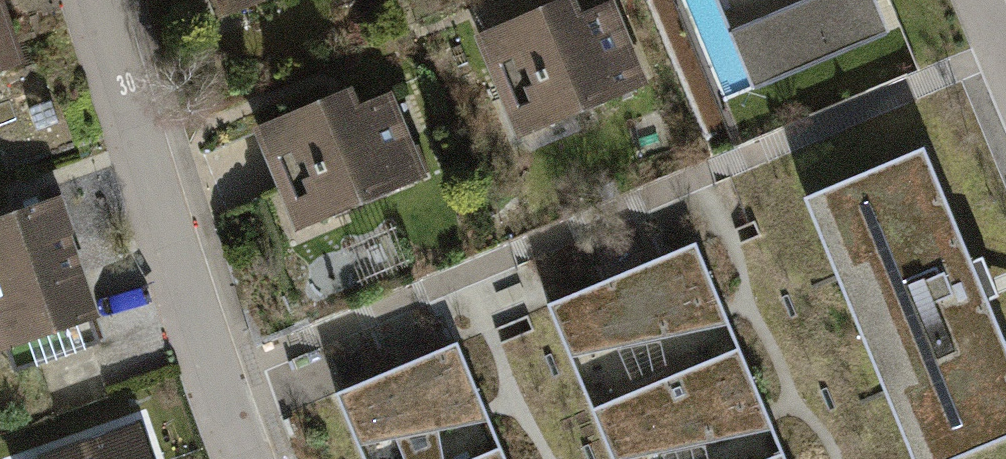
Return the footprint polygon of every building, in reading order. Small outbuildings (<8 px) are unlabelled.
[(25,65),(4,0),(0,0),(0,73),(25,65)] [(278,0),(214,0),(223,22),(278,0)] [(648,85),(612,4),(585,16),(578,0),(576,0),(480,42),(524,140),(648,85)] [(756,91),(891,34),(877,0),(717,0),(756,91)] [(306,230),(432,179),(398,97),(371,108),(364,91),(265,131),(306,230)] [(54,94),(29,103),(39,128),(63,119),(54,94)] [(802,196),(912,458),(955,458),(1005,438),(1005,344),(923,146),(802,196)] [(115,334),(75,223),(81,220),(69,185),(0,210),(0,348),(7,345),(16,369),(115,334)] [(547,304),(612,458),(786,458),(766,412),(722,307),(696,243),(547,304)] [(335,392),(363,458),(505,458),(485,411),(456,342),(335,392)] [(16,458),(151,458),(137,419),(16,458)]
